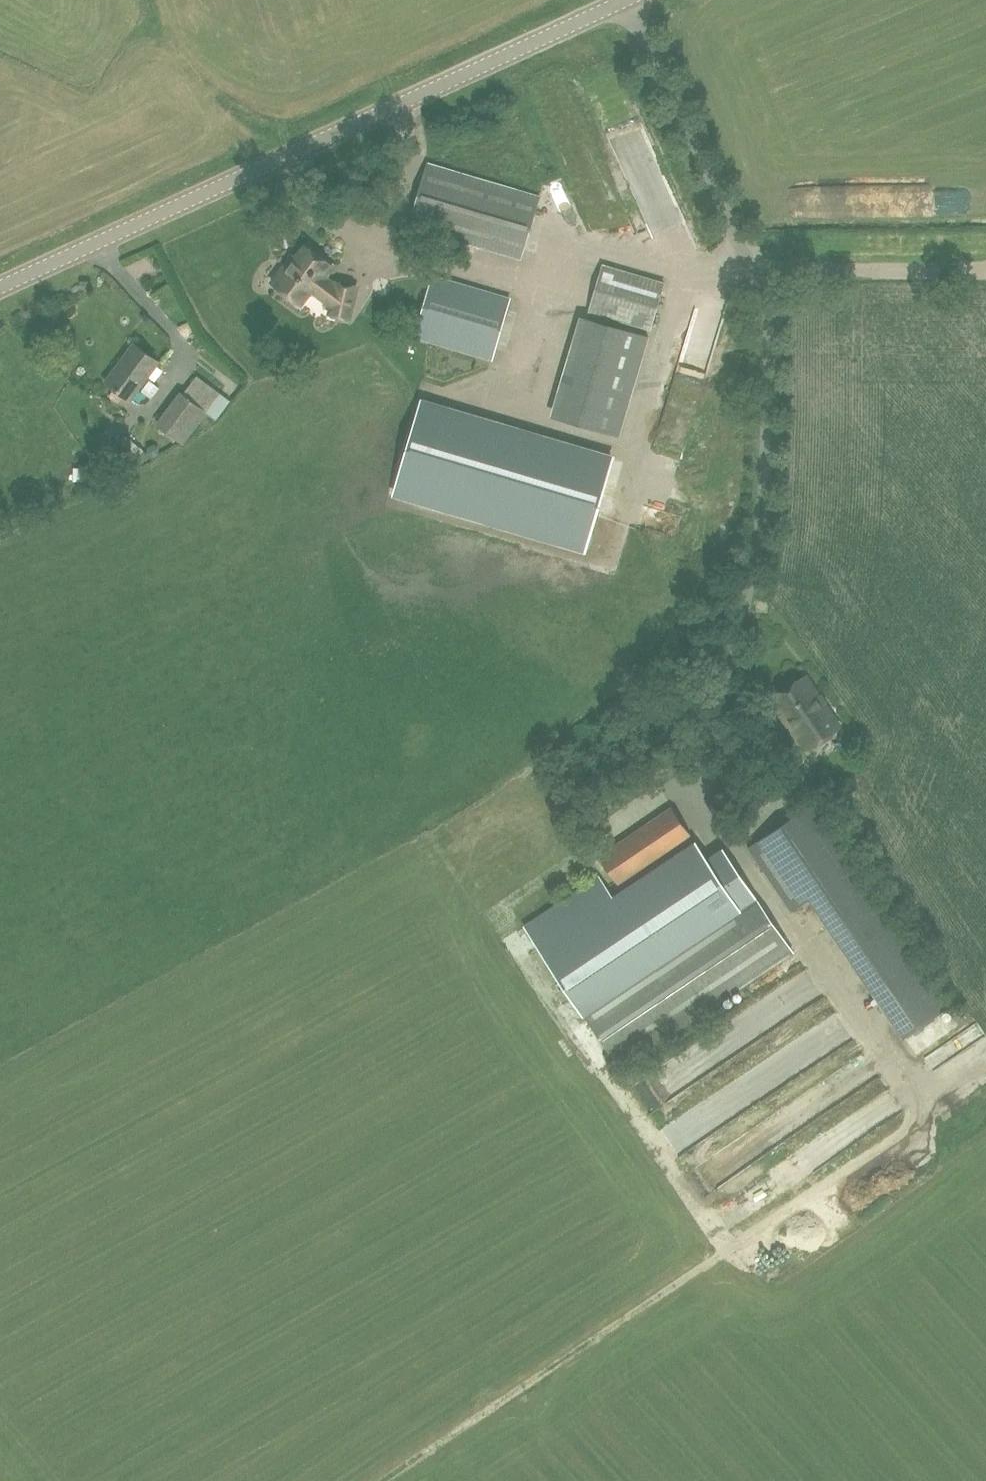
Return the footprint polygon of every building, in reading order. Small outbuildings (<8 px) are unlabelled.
[(521,258),(539,196),(429,163),(411,226),(521,258)] [(334,266),(304,244),(298,252),(296,250),(271,282),(302,306),(312,292),(330,306),(329,313),(351,318),(358,286),(338,281),(328,274),(334,266)] [(651,329),(665,283),(603,264),(589,311),(651,329)] [(492,359),(511,297),(434,274),(415,336),(492,359)] [(620,436),(649,337),(589,319),(559,418),(620,436)] [(131,401),(160,361),(134,342),(105,382),(131,401)] [(205,382),(194,375),(185,394),(181,390),(156,423),(183,444),(208,411),(222,394),(206,381),(205,382)] [(587,545),(614,455),(428,400),(401,490),(587,545)] [(839,726),(806,677),(772,699),(783,715),(793,714),(801,725),(797,734),(806,749),(839,726)] [(943,1008),(815,803),(749,845),(793,910),(812,895),(904,1039),(943,1008)] [(619,883),(691,833),(672,806),(600,855),(619,883)] [(524,923),(620,1066),(794,946),(723,841),(711,851),(696,832),(612,889),(599,871),(524,923)]
